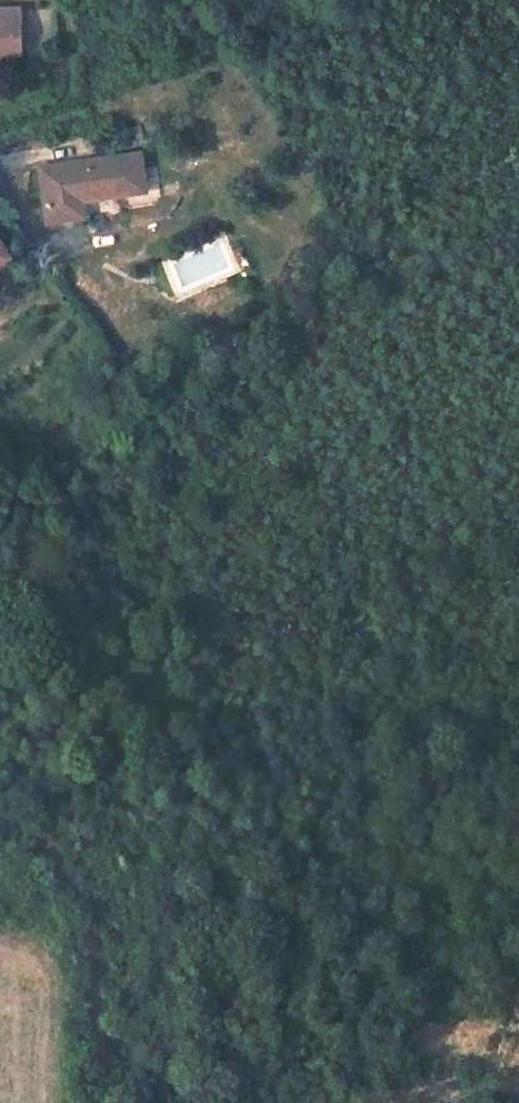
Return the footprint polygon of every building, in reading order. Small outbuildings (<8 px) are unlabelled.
[(0,11),(0,45),(20,44),(19,10),(0,11)] [(0,45),(0,52),(21,52),(20,44),(0,45)] [(138,127),(125,129),(128,144),(140,142),(138,127)] [(136,155),(42,170),(49,219),(80,214),(78,199),(142,189),(136,155)] [(9,255),(0,243),(0,261),(9,255)] [(422,673),(410,678),(414,688),(426,683),(422,673)]
